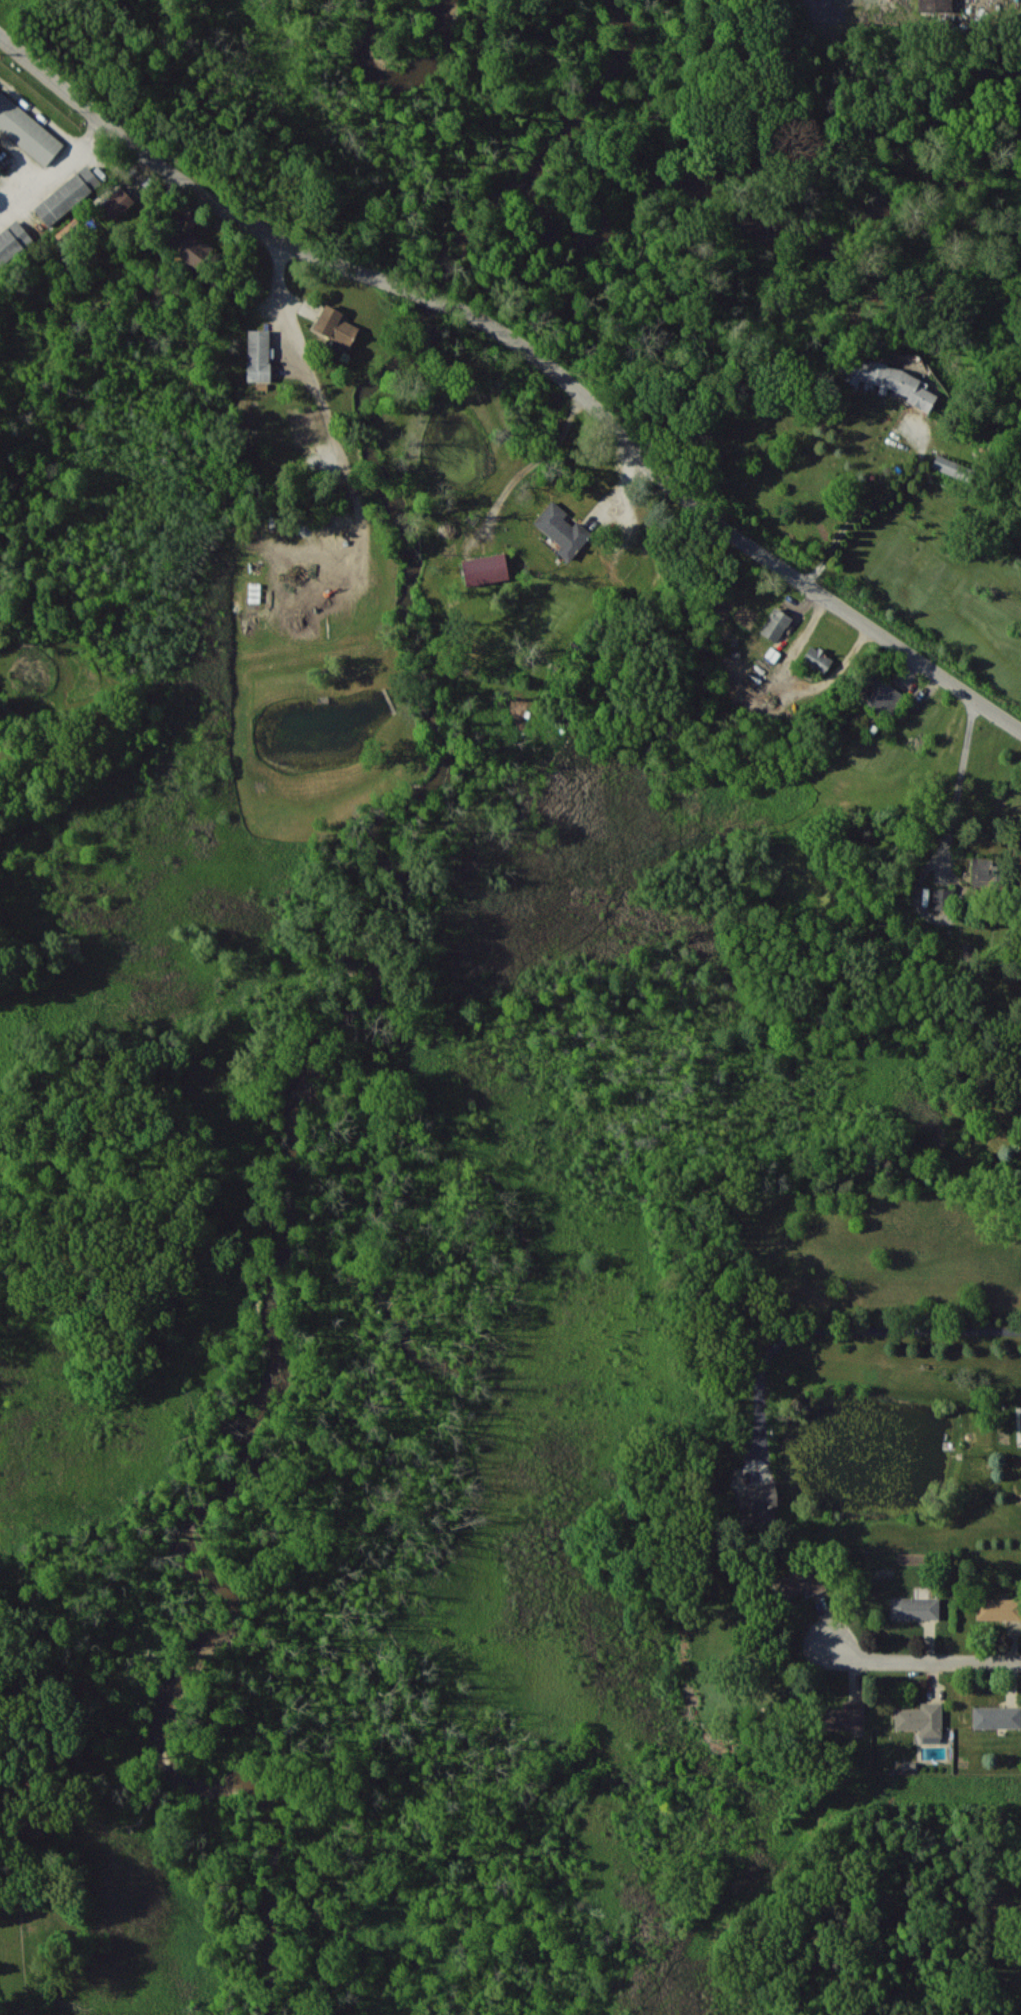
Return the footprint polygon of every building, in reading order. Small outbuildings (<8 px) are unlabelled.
[(919,12),(953,11),(953,0),(919,0),(919,12)] [(45,167),(65,145),(3,90),(0,93),(0,127),(45,167)] [(33,206),(47,225),(102,184),(88,165),(33,206)] [(135,201),(121,186),(100,205),(114,220),(135,201)] [(33,239),(17,219),(0,233),(0,266),(33,239)] [(175,254),(198,269),(213,245),(190,230),(185,238),(173,229),(165,241),(178,250),(175,254)] [(312,328),(349,347),(359,328),(340,318),(343,313),(325,303),(312,328)] [(270,330),(248,330),(247,381),(269,381),(270,330)] [(931,411),(937,394),(925,389),(927,381),(849,352),(842,368),(847,370),(843,380),(857,385),(860,378),(880,386),(878,392),(885,395),(888,387),(909,395),(906,402),(931,411)] [(932,468),(959,477),(964,463),(936,454),(932,468)] [(561,546),(557,551),(569,561),(590,535),(566,515),(568,513),(552,500),(533,522),(561,546)] [(508,580),(506,553),(462,558),(465,585),(508,580)] [(761,634),(779,642),(791,615),(772,607),(761,634)] [(802,661),(825,674),(833,659),(822,653),(823,651),(810,645),(802,661)] [(876,686),(866,702),(888,716),(903,693),(872,674),(868,681),(876,686)] [(973,883),(991,884),(992,858),(974,857),(973,883)] [(932,908),(950,909),(950,888),(933,888),(932,908)] [(750,1483),(752,1524),(777,1523),(775,1482),(750,1483)] [(772,1580),(778,1600),(805,1592),(806,1595),(826,1589),(818,1566),(772,1580)] [(940,1598),(891,1597),(890,1618),(939,1619),(940,1598)] [(976,1619),(1019,1620),(1019,1599),(977,1598),(976,1619)] [(820,1729),(864,1729),(864,1702),(843,1703),(843,1708),(820,1708),(820,1729)] [(942,1702),(921,1702),(921,1708),(895,1708),(895,1729),(921,1729),(921,1742),(942,1742),(942,1702)] [(973,1706),(973,1728),(1020,1727),(1020,1706),(973,1706)]
